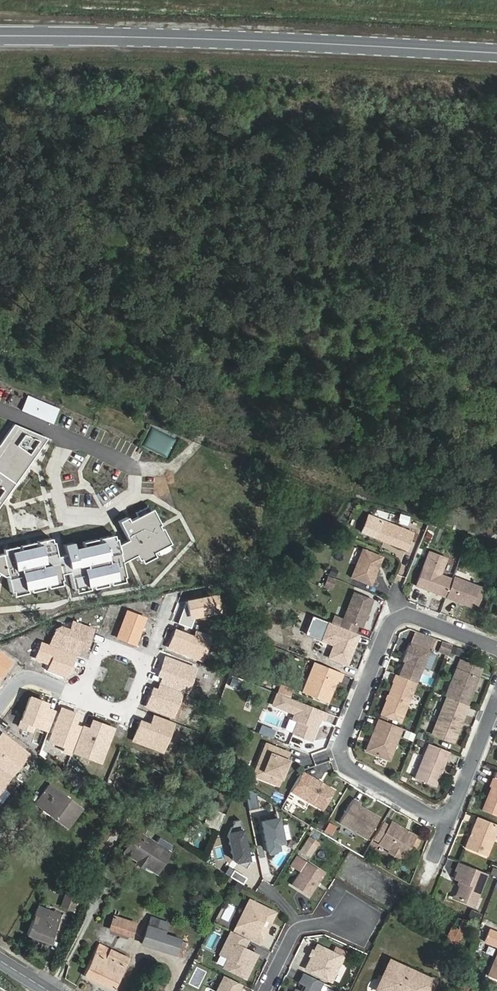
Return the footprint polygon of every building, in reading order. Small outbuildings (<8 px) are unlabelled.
[(20,410),(53,423),(58,409),(26,396),(20,410)] [(47,438),(13,424),(0,443),(0,504),(47,438)] [(3,577),(7,576),(11,592),(12,592),(13,596),(28,593),(27,589),(30,588),(31,592),(45,589),(44,585),(47,584),(48,588),(62,585),(61,580),(62,580),(61,574),(69,572),(72,588),(75,588),(76,592),(90,589),(89,585),(92,584),(93,588),(107,585),(106,581),(109,581),(110,584),(124,581),(123,577),(125,577),(121,563),(135,555),(138,560),(139,559),(141,563),(154,557),(152,553),(155,551),(157,555),(170,548),(168,544),(169,544),(161,528),(160,528),(158,525),(159,525),(152,510),(150,511),(148,507),(135,513),(137,517),(128,522),(126,518),(117,522),(126,540),(117,545),(117,544),(116,539),(114,539),(113,535),(99,538),(100,542),(97,542),(96,539),(82,541),(83,547),(74,548),(73,543),(63,544),(65,554),(57,556),(54,542),(52,542),(51,538),(36,541),(38,545),(35,546),(34,542),(20,545),(21,549),(18,550),(17,546),(2,549),(3,554),(0,554),(0,574),(3,577)] [(398,523),(407,526),(410,517),(401,513),(398,523)] [(414,529),(384,517),(377,534),(408,546),(414,529)] [(384,553),(365,546),(354,574),(373,581),(384,553)] [(448,594),(454,576),(442,572),(449,554),(431,548),(418,582),(448,594)] [(326,582),(334,585),(337,575),(330,572),(326,582)] [(454,576),(448,594),(478,605),(485,585),(455,574),(454,576)] [(342,623),(356,629),(359,622),(364,624),(375,596),(356,589),(342,623)] [(219,593),(185,600),(176,622),(191,628),(194,620),(223,614),(219,593)] [(148,618),(126,610),(115,638),(137,646),(148,618)] [(342,623),(330,618),(323,636),(336,641),(331,654),(349,661),(361,631),(356,629),(342,623)] [(94,629),(74,621),(70,630),(57,625),(48,646),(76,657),(80,648),(85,650),(94,629)] [(193,635),(173,628),(166,649),(203,662),(212,636),(195,629),(193,635)] [(406,658),(401,672),(418,679),(431,648),(411,640),(404,657),(406,658)] [(48,646),(42,643),(35,659),(48,665),(45,671),(66,679),(76,657),(48,646)] [(0,651),(0,683),(15,662),(0,651)] [(198,668),(164,655),(156,675),(162,677),(159,684),(180,692),(183,685),(190,687),(198,668)] [(485,666),(462,657),(459,665),(482,674),(485,666)] [(345,670),(316,659),(310,675),(305,686),(331,697),(340,674),(343,676),(345,670)] [(459,665),(448,693),(449,694),(468,701),(470,702),(476,688),(474,687),(475,683),(477,684),(482,674),(459,665)] [(402,719),(418,679),(401,672),(398,672),(383,711),(402,719)] [(292,694),(295,686),(282,681),(279,689),(282,690),(292,694)] [(180,692),(159,684),(157,688),(151,686),(143,709),(174,721),(184,694),(180,692)] [(277,702),(296,709),(301,698),(292,694),(282,690),(277,702)] [(468,701),(449,694),(434,731),(455,739),(461,723),(460,722),(462,717),(463,718),(467,709),(465,708),(468,701)] [(47,702),(28,695),(18,722),(49,733),(58,711),(46,707),(47,702)] [(329,709),(301,698),(296,709),(299,718),(294,731),(312,738),(321,716),(326,718),(329,709)] [(79,715),(61,707),(47,745),(71,754),(82,726),(76,724),(79,715)] [(149,722),(139,719),(131,741),(163,753),(174,722),(152,714),(149,722)] [(390,756),(403,725),(381,716),(368,747),(390,756)] [(89,729),(82,726),(71,754),(102,766),(116,728),(92,719),(89,729)] [(271,737),(273,728),(264,726),(262,735),(271,737)] [(11,777),(30,753),(4,732),(0,736),(0,769),(11,777)] [(290,750),(267,740),(259,760),(266,763),(261,775),(279,782),(289,757),(288,757),(290,750)] [(437,783),(451,749),(430,740),(416,775),(437,783)] [(11,777),(0,769),(0,789),(11,777)] [(333,792),(309,776),(302,772),(290,791),(297,795),(321,811),(333,792)] [(496,812),(496,776),(495,775),(492,783),(494,784),(485,807),(496,812)] [(82,809),(49,785),(36,804),(68,828),(82,809)] [(253,814),(263,812),(259,798),(247,791),(253,814)] [(354,796),(341,818),(369,835),(381,815),(360,802),(362,800),(354,796)] [(479,814),(466,844),(487,853),(496,830),(496,821),(479,814)] [(273,818),(256,822),(264,852),(267,853),(272,852),(274,849),(272,843),(278,842),(273,818)] [(391,823),(384,819),(375,835),(382,838),(381,840),(390,846),(393,850),(397,853),(402,853),(404,854),(417,833),(393,819),(391,823)] [(241,820),(235,822),(228,837),(234,862),(238,864),(241,863),(248,868),(251,862),(241,820)] [(329,822),(324,832),(332,836),(337,826),(329,822)] [(154,842),(137,831),(124,852),(125,853),(126,855),(129,857),(131,857),(137,861),(143,860),(145,866),(157,873),(168,854),(153,845),(154,842)] [(313,854),(308,863),(318,869),(323,859),(313,854)] [(488,870),(460,859),(457,867),(460,867),(457,875),(464,878),(457,895),(475,903),(488,870)] [(235,870),(231,877),(244,885),(248,878),(235,870)] [(305,870),(299,880),(308,885),(314,875),(305,870)] [(308,885),(300,899),(319,910),(333,886),(314,875),(308,885)] [(73,911),(78,899),(66,895),(61,907),(73,911)] [(276,912),(251,899),(237,924),(250,931),(247,937),(248,938),(258,944),(267,928),(261,925),(260,922),(262,919),(265,918),(271,921),(276,912)] [(38,906),(27,935),(51,944),(61,915),(38,906)] [(480,923),(483,914),(471,909),(468,918),(480,923)] [(135,924),(114,916),(110,929),(131,936),(135,924)] [(150,918),(147,926),(166,932),(168,924),(150,918)] [(459,928),(454,926),(448,942),(459,947),(469,921),(463,918),(459,928)] [(165,936),(166,932),(147,926),(142,944),(160,950),(165,936)] [(240,945),(245,936),(231,929),(219,951),(227,956),(223,965),(244,976),(256,954),(243,947),(240,945)] [(196,947),(165,936),(160,950),(191,961),(196,947)] [(243,947),(248,938),(247,937),(245,936),(240,945),(243,947)] [(344,956),(319,943),(316,949),(314,953),(307,966),(332,979),(344,956)] [(114,989),(125,968),(129,958),(99,944),(84,975),(114,989)] [(488,976),(496,979),(496,955),(488,976)] [(435,984),(391,964),(378,990),(432,990),(435,984)] [(305,970),(300,980),(306,984),(303,989),(297,986),(294,990),(323,990),(319,989),(323,980),(305,970)] [(241,983),(223,974),(213,990),(237,990),(241,983)]
